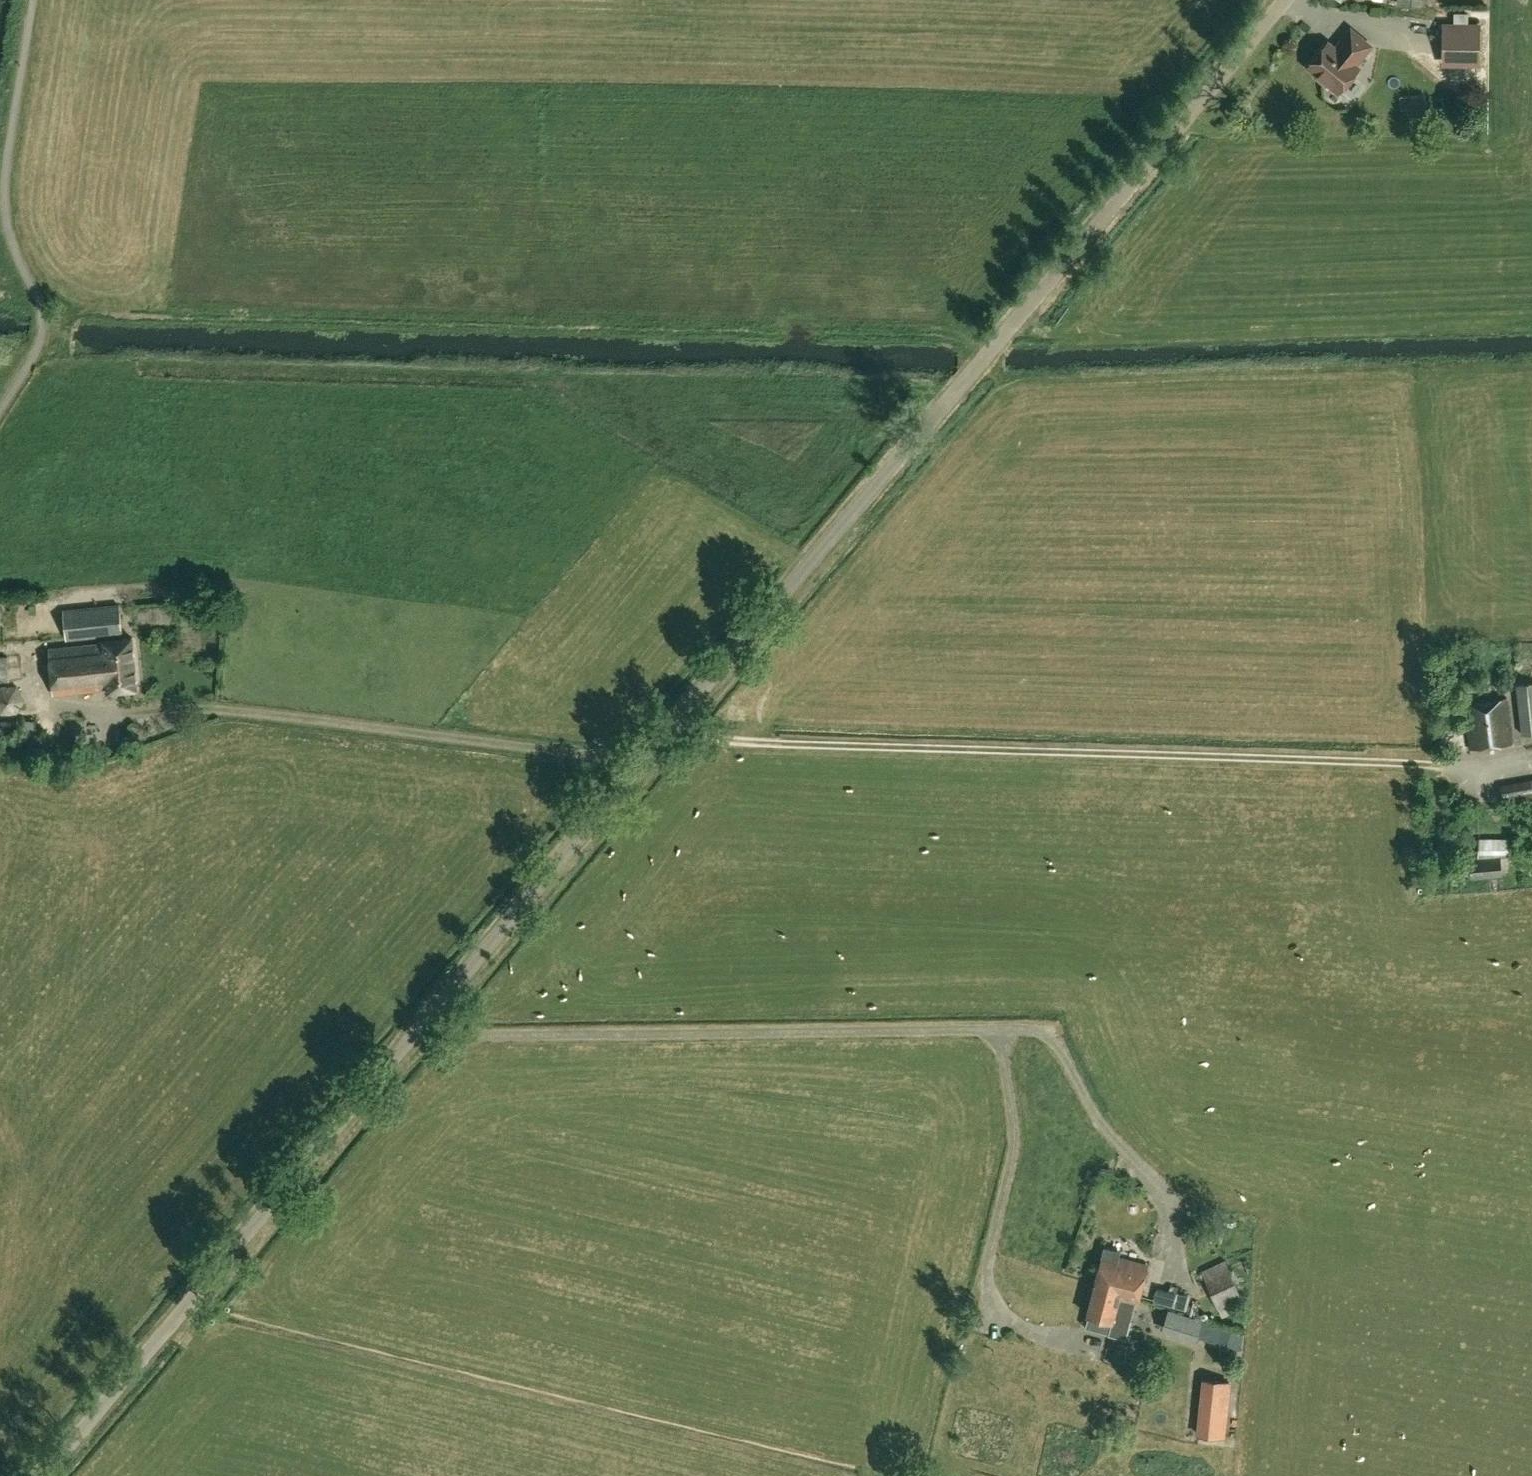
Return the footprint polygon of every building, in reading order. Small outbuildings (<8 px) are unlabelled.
[(1443,25),(1443,58),(1478,58),(1479,25),(1443,25)] [(1327,42),(1308,66),(1339,92),(1358,68),(1355,65),(1371,46),(1351,29),(1334,49),(1327,42)] [(63,608),(66,638),(125,632),(121,601),(63,608)] [(103,640),(104,642),(49,649),(55,695),(109,689),(110,692),(139,688),(132,637),(103,640)] [(12,657),(12,682),(31,683),(32,658),(12,657)] [(1517,685),(1523,733),(1531,732),(1531,683),(1517,685)] [(1507,700),(1464,704),(1471,749),(1513,743),(1507,700)] [(1502,786),(1505,806),(1531,801),(1531,781),(1502,786)] [(1469,881),(1501,877),(1498,857),(1508,857),(1508,840),(1477,840),(1477,858),(1466,860),(1469,881)] [(1120,1256),(1122,1250),(1106,1246),(1096,1283),(1106,1286),(1107,1281),(1113,1283),(1113,1282),(1121,1284),(1121,1283),(1126,1284),(1125,1288),(1127,1289),(1127,1291),(1132,1293),(1131,1296),(1140,1299),(1149,1264),(1120,1256)] [(1242,1298),(1226,1259),(1197,1273),(1212,1312),(1242,1298)] [(1138,1307),(1140,1299),(1131,1296),(1132,1293),(1127,1291),(1127,1289),(1125,1288),(1126,1284),(1121,1283),(1121,1284),(1113,1282),(1113,1283),(1107,1281),(1106,1286),(1096,1283),(1088,1313),(1113,1320),(1109,1333),(1127,1338),(1136,1306),(1138,1307)] [(1203,1321),(1168,1310),(1163,1328),(1197,1338),(1203,1321)] [(1235,1375),(1209,1371),(1200,1426),(1227,1430),(1235,1375)]
